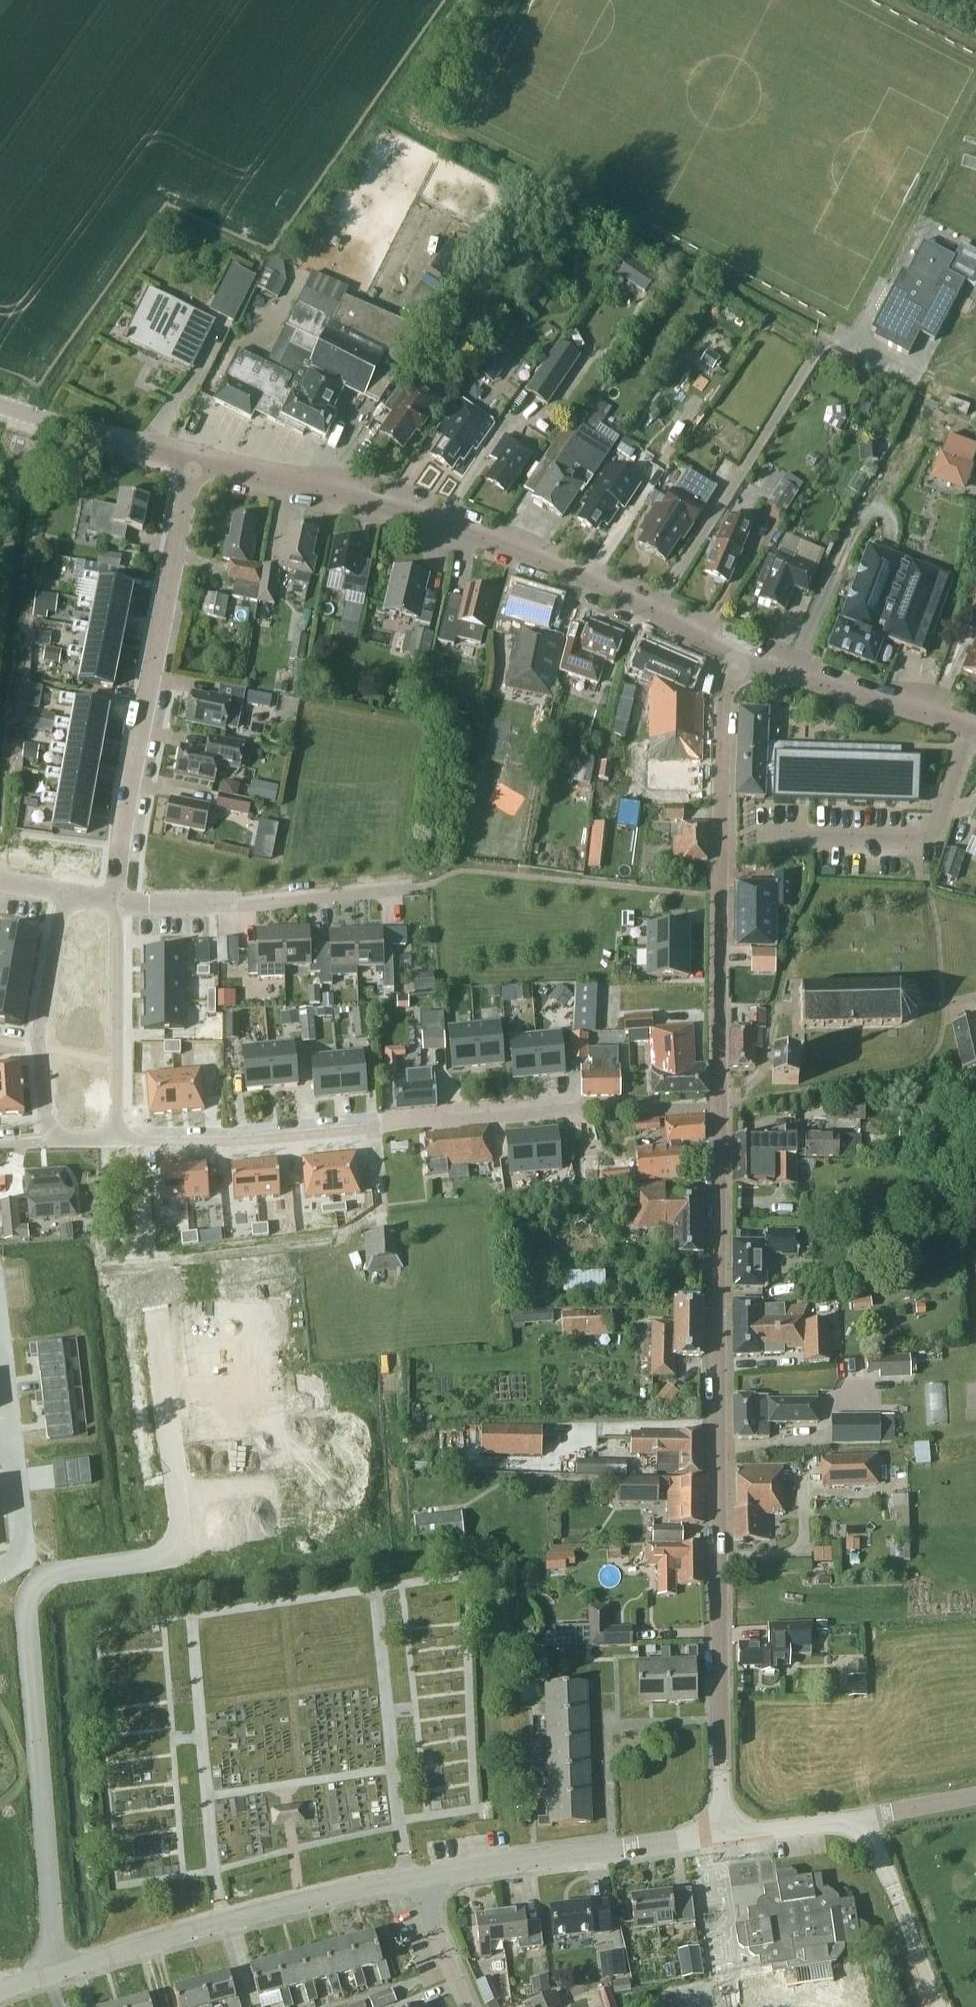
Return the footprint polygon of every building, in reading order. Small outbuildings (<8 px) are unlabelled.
[(575,232),(570,241),(580,247),(585,238),(575,232)] [(907,273),(902,270),(871,330),(876,333),(873,338),(908,356),(920,334),(934,341),(965,282),(947,273),(955,258),(923,242),(907,273)] [(619,276),(646,293),(655,278),(628,261),(619,276)] [(209,310),(233,322),(256,277),(232,265),(209,310)] [(258,288),(278,298),(287,281),(267,271),(258,288)] [(304,289),(341,307),(349,288),(312,272),(304,289)] [(213,322),(195,312),(149,289),(123,338),(170,361),(174,352),(193,361),(213,322)] [(341,307),(304,289),(286,327),(296,332),(290,345),(316,357),(299,393),(285,387),(290,377),(278,371),(237,352),(214,402),(250,419),(253,413),(301,436),(303,429),(325,439),(336,415),(333,413),(344,389),(365,399),(366,397),(378,403),(425,335),(345,298),(341,307)] [(446,348),(454,335),(444,329),(436,341),(446,348)] [(527,388),(547,402),(580,354),(560,340),(527,388)] [(290,345),(278,371),(290,377),(285,387),(299,393),(316,357),(290,345)] [(493,384),(512,358),(494,345),(475,372),(493,384)] [(428,418),(439,402),(406,379),(384,410),(392,415),(379,434),(403,451),(416,432),(419,435),(430,420),(428,418)] [(611,407),(591,393),(580,411),(576,408),(522,488),(534,495),(530,499),(562,520),(583,487),(586,489),(613,447),(594,435),(601,424),(611,407)] [(443,438),(430,457),(451,472),(459,460),(463,462),(472,448),(476,451),(494,424),(459,399),(436,433),(443,438)] [(838,432),(846,421),(844,407),(826,409),(823,422),(838,432)] [(657,428),(636,462),(652,472),(674,438),(657,428)] [(943,453),(972,465),(975,455),(975,445),(949,435),(943,453)] [(497,463),(486,480),(506,494),(533,454),(505,436),(490,458),(497,463)] [(876,444),(865,445),(865,451),(866,463),(878,462),(876,444)] [(954,471),(949,482),(960,486),(969,464),(939,452),(935,463),(954,471)] [(606,494),(623,467),(610,457),(580,502),(584,505),(575,520),(602,537),(621,505),(606,494)] [(638,544),(665,561),(679,539),(682,541),(691,526),(715,487),(687,470),(674,491),(672,490),(661,507),(656,504),(640,531),(644,534),(638,544)] [(766,504),(783,514),(803,484),(787,474),(782,481),(766,504)] [(118,508),(94,504),(88,533),(103,536),(124,541),(127,528),(142,531),(149,499),(121,493),(118,508)] [(241,601),(255,603),(262,565),(249,563),(255,539),(253,538),(256,522),(234,516),(230,538),(226,537),(222,560),(231,562),(228,580),(235,582),(232,597),(242,598),(241,601)] [(751,528),(729,519),(719,544),(713,541),(707,556),(710,557),(703,574),(715,579),(714,581),(723,585),(724,583),(728,584),(751,528)] [(262,565),(255,603),(273,606),(280,569),(313,576),(316,559),(314,559),(318,533),(289,526),(285,541),(281,540),(276,568),(263,565),(263,566),(262,565)] [(359,563),(363,545),(337,539),(330,573),(345,576),(342,592),(347,593),(358,595),(365,597),(371,566),(362,564),(359,563)] [(758,600),(784,611),(794,588),(808,594),(820,565),(775,546),(758,585),(763,587),(758,600)] [(946,576),(929,569),(868,547),(840,622),(839,621),(828,649),(873,666),(883,639),(925,654),(953,578),(946,576)] [(97,564),(119,569),(121,556),(99,552),(97,564)] [(83,582),(79,598),(96,601),(95,605),(128,612),(133,586),(122,584),(124,570),(86,563),(83,582)] [(430,625),(438,595),(424,591),(427,577),(395,570),(385,609),(417,617),(415,622),(430,625)] [(975,584),(961,618),(975,625),(975,585),(975,584)] [(493,594),(468,587),(461,614),(445,611),(438,642),(453,646),(455,639),(480,645),(493,594)] [(504,688),(552,696),(564,636),(549,633),(552,623),(549,622),(556,601),(513,588),(507,609),(501,607),(493,634),(515,640),(504,688)] [(56,614),(58,596),(36,594),(33,617),(47,619),(48,613),(56,614)] [(229,598),(205,594),(201,616),(225,621),(229,598)] [(79,598),(78,607),(94,610),(91,626),(90,630),(91,631),(123,637),(128,612),(95,605),(96,601),(79,598)] [(624,634),(589,621),(588,626),(571,623),(560,664),(571,667),(568,676),(597,686),(605,662),(613,665),(624,634)] [(75,622),(73,631),(89,635),(86,650),(85,656),(86,656),(118,662),(123,637),(91,631),(90,630),(91,626),(75,622)] [(402,651),(428,658),(434,633),(417,629),(407,632),(402,651)] [(33,644),(48,646),(50,633),(35,631),(33,644)] [(304,662),(307,636),(294,634),(290,660),(304,662)] [(975,676),(975,642),(963,670),(975,676)] [(696,765),(700,765),(700,761),(702,701),(702,699),(690,694),(685,692),(695,668),(643,645),(632,670),(640,673),(637,679),(650,684),(650,701),(649,760),(649,764),(696,765)] [(70,647),(68,656),(84,659),(80,682),(113,688),(118,662),(86,656),(85,656),(86,650),(70,647)] [(43,661),(59,664),(61,650),(45,648),(43,661)] [(218,699),(192,693),(187,720),(225,728),(229,711),(241,714),(246,690),(220,685),(218,699)] [(249,690),(247,704),(259,706),(260,701),(265,702),(266,696),(261,695),(262,693),(249,690)] [(61,694),(59,703),(75,706),(72,722),(72,726),(105,732),(110,706),(79,701),(79,697),(61,694)] [(39,709),(40,702),(28,699),(26,707),(39,709)] [(740,710),(736,798),(764,799),(765,795),(773,795),(772,800),(909,805),(910,795),(919,795),(920,760),(901,759),(901,750),(767,745),(767,744),(768,712),(740,710)] [(56,719),(54,728),(71,731),(68,747),(67,751),(101,758),(105,732),(72,726),(72,722),(56,719)] [(218,765),(239,770),(244,744),(210,737),(207,752),(182,747),(176,774),(215,781),(218,765)] [(39,746),(24,744),(22,758),(37,759),(39,746)] [(52,744),(50,753),(66,756),(64,772),(63,776),(96,783),(101,758),(67,751),(68,747),(52,744)] [(570,779),(591,783),(594,763),(574,760),(570,779)] [(608,781),(611,765),(601,763),(598,779),(608,781)] [(696,765),(649,764),(649,790),(696,791),(696,765)] [(47,768),(45,778),(62,781),(59,796),(58,802),(92,808),(96,783),(63,776),(64,772),(47,768)] [(260,800),(260,801),(275,804),(279,786),(264,783),(260,800)] [(41,801),(41,802),(58,805),(54,828),(87,834),(92,808),(58,802),(59,796),(42,793),(41,801)] [(220,795),(217,809),(248,815),(251,801),(220,795)] [(38,798),(27,796),(26,804),(36,807),(38,798)] [(171,798),(166,824),(204,832),(209,806),(171,798)] [(683,819),(682,807),(663,807),(663,819),(683,819)] [(598,820),(593,865),(606,867),(611,822),(598,820)] [(673,839),(673,862),(707,862),(707,827),(683,827),(683,839),(673,839)] [(248,830),(245,847),(272,852),(276,835),(248,830)] [(939,874),(956,880),(965,853),(948,847),(939,874)] [(791,910),(790,876),(774,876),(774,885),(735,884),(735,949),(776,950),(777,910),(791,910)] [(634,927),(634,912),(622,912),(621,927),(634,927)] [(647,953),(689,953),(689,927),(647,927),(647,953)] [(309,928),(283,929),(283,967),(309,967),(309,975),(319,975),(320,945),(310,945),(309,928)] [(283,977),(283,967),(283,929),(257,930),(257,947),(247,947),(247,975),(257,975),(257,977),(283,977)] [(382,929),(356,930),(356,966),(375,966),(375,971),(381,971),(381,987),(392,987),(392,947),(382,947),(382,929)] [(320,945),(319,975),(319,983),(330,983),(330,971),(356,971),(356,966),(356,930),(329,931),(330,945),(320,945)] [(0,951),(0,960),(37,966),(41,942),(3,936),(0,951)] [(217,940),(218,964),(238,963),(237,939),(217,940)] [(689,953),(647,953),(647,978),(688,978),(689,953)] [(142,958),(142,985),(182,985),(182,958),(142,958)] [(33,988),(37,966),(0,960),(0,982),(33,988)] [(209,968),(197,968),(197,976),(209,976),(209,968)] [(415,992),(435,990),(433,973),(413,975),(415,992)] [(29,1010),(33,988),(0,982),(0,1005),(29,1010)] [(237,1006),(237,983),(223,982),(223,1006),(237,1006)] [(904,984),(899,982),(803,983),(804,1030),(899,1029),(909,1025),(915,1018),(919,1009),(919,1000),(917,994),(911,989),(904,984)] [(572,1030),(594,1031),(597,985),(574,983),(572,1030)] [(142,985),(142,1010),(182,1010),(182,985),(142,985)] [(550,998),(564,1008),(573,995),(559,985),(550,998)] [(320,986),(308,986),(309,1004),(320,1004),(320,986)] [(515,1002),(530,1001),(529,986),(514,987),(515,1002)] [(488,998),(501,997),(500,988),(487,989),(488,998)] [(216,1002),(216,990),(208,990),(208,1002),(216,1002)] [(333,1007),(332,994),(322,995),(323,1008),(333,1007)] [(397,1008),(409,1008),(409,996),(397,996),(397,1008)] [(216,1014),(216,1002),(208,1002),(208,1014),(216,1014)] [(25,1034),(29,1010),(0,1005),(0,1029),(25,1034)] [(300,1009),(302,1042),(314,1041),(313,1008),(300,1009)] [(352,1009),(355,1038),(369,1036),(366,1008),(352,1009)] [(142,1010),(142,1037),(182,1037),(182,1010),(142,1010)] [(765,1011),(750,1011),(750,1030),(728,1030),(729,1069),(755,1068),(755,1053),(766,1053),(765,1011)] [(226,1040),(239,1040),(239,1014),(226,1014),(226,1040)] [(652,1031),(651,1018),(624,1020),(625,1032),(629,1032),(630,1046),(647,1045),(650,1097),(708,1093),(706,1067),(695,1068),(692,1029),(652,1031)] [(952,1024),(965,1084),(975,1082),(975,1019),(952,1024)] [(421,1025),(423,1051),(445,1049),(443,1024),(421,1025)] [(473,1029),(477,1068),(503,1065),(499,1026),(473,1029)] [(477,1068),(473,1029),(448,1031),(452,1070),(477,1068)] [(569,1059),(587,1060),(588,1033),(570,1033),(569,1059)] [(534,1039),(538,1078),(563,1076),(560,1037),(534,1039)] [(538,1078),(534,1039),(509,1042),(513,1081),(538,1078)] [(172,1055),(172,1042),(164,1042),(165,1055),(172,1055)] [(181,1054),(180,1042),(172,1042),(172,1055),(181,1054)] [(269,1049),(272,1088),(298,1086),(295,1047),(269,1049)] [(591,1064),(581,1064),(583,1099),(621,1097),(619,1062),(617,1062),(617,1047),(589,1049),(589,1060),(591,1060),(591,1064)] [(272,1088),(269,1049),(243,1051),(246,1090),(272,1088)] [(363,1057),(337,1059),(341,1098),(366,1096),(363,1057)] [(768,1060),(770,1087),(799,1085),(798,1058),(768,1060)] [(341,1098),(337,1059),(312,1061),(315,1100),(341,1098)] [(0,1062),(0,1086),(24,1084),(22,1060),(0,1062)] [(432,1076),(431,1068),(406,1071),(407,1078),(392,1080),(395,1113),(438,1109),(435,1076),(432,1076)] [(198,1076),(171,1078),(175,1118),(201,1116),(198,1076)] [(171,1078),(144,1081),(148,1120),(175,1118),(171,1078)] [(0,1086),(0,1110),(26,1108),(24,1084),(0,1086)] [(864,1100),(840,1100),(841,1119),(864,1119),(864,1100)] [(638,1182),(658,1180),(686,1178),(683,1144),(706,1142),(704,1114),(665,1117),(667,1148),(636,1151),(638,1182)] [(493,1165),(490,1128),(462,1131),(462,1132),(425,1136),(428,1177),(448,1175),(447,1169),(493,1165)] [(732,1138),(732,1153),(758,1152),(758,1157),(775,1157),(775,1156),(796,1156),(811,1157),(837,1156),(857,1156),(857,1134),(837,1134),(795,1134),(795,1131),(775,1131),(775,1137),(752,1138),(732,1138)] [(557,1132),(531,1134),(534,1174),(561,1172),(557,1132)] [(534,1174),(531,1134),(505,1136),(508,1176),(534,1174)] [(758,1152),(732,1153),(733,1187),(796,1186),(796,1156),(775,1156),(775,1157),(758,1157),(758,1152)] [(580,1183),(599,1183),(599,1155),(580,1155),(580,1183)] [(350,1158),(323,1160),(327,1200),(353,1198),(350,1158)] [(323,1160),(297,1163),(300,1202),(327,1200),(323,1160)] [(272,1165),(250,1167),(253,1202),(275,1200),(272,1165)] [(75,1186),(67,1187),(64,1167),(26,1171),(31,1217),(78,1212),(75,1186)] [(202,1167),(180,1169),(183,1204),(205,1202),(202,1167)] [(250,1167),(228,1169),(231,1204),(253,1202),(250,1167)] [(180,1169),(158,1171),(161,1206),(183,1204),(180,1169)] [(702,1253),(701,1197),(664,1197),(663,1184),(636,1184),(636,1217),(629,1218),(629,1231),(675,1231),(675,1253),(702,1253)] [(837,1195),(838,1208),(854,1208),(853,1195),(837,1195)] [(20,1225),(18,1198),(0,1199),(3,1240),(29,1239),(28,1224),(20,1225)] [(346,1212),(345,1204),(333,1206),(334,1214),(346,1212)] [(334,1214),(333,1206),(321,1207),(322,1215),(334,1214)] [(94,1233),(107,1232),(106,1218),(93,1219),(94,1233)] [(269,1237),(268,1224),(259,1225),(261,1237),(269,1237)] [(261,1237),(259,1225),(251,1226),(252,1238),(261,1237)] [(732,1243),(733,1289),(767,1288),(766,1257),(799,1256),(798,1227),(764,1229),(764,1242),(732,1243)] [(199,1245),(197,1232),(189,1233),(191,1246),(199,1245)] [(366,1275),(383,1274),(403,1272),(401,1232),(363,1234),(366,1275)] [(191,1246),(189,1233),(181,1235),(182,1247),(191,1246)] [(586,1272),(562,1272),(562,1296),(586,1296),(586,1272)] [(703,1300),(675,1299),(675,1325),(652,1325),(651,1378),(674,1379),(675,1356),(703,1356),(703,1300)] [(784,1306),(762,1307),(761,1300),(732,1301),(733,1357),(784,1355),(784,1351),(803,1351),(804,1364),(831,1363),(830,1322),(806,1323),(806,1312),(784,1313),(784,1306)] [(586,1337),(613,1335),(611,1310),(585,1312),(586,1337)] [(37,1344),(38,1356),(41,1380),(42,1392),(67,1389),(62,1341),(37,1344)] [(37,1344),(30,1345),(30,1352),(31,1357),(38,1356),(37,1344)] [(910,1356),(878,1356),(879,1373),(911,1373),(910,1356)] [(72,1438),(67,1389),(42,1392),(44,1404),(46,1428),(48,1440),(72,1438)] [(42,1392),(35,1393),(36,1400),(36,1405),(44,1404),(42,1392)] [(734,1397),(735,1440),(770,1439),(770,1424),(820,1423),(820,1399),(769,1400),(769,1396),(734,1397)] [(894,1415),(879,1415),(879,1413),(831,1414),(832,1444),(879,1444),(879,1442),(894,1442),(894,1415)] [(490,1429),(490,1457),(530,1456),(530,1450),(550,1450),(550,1428),(490,1429)] [(658,1456),(658,1474),(702,1474),(702,1432),(630,1433),(630,1456),(658,1456)] [(876,1456),(821,1458),(822,1485),(877,1484),(876,1456)] [(89,1460),(53,1464),(53,1465),(55,1488),(92,1484),(89,1460)] [(576,1461),(576,1475),(625,1476),(625,1462),(576,1461)] [(733,1510),(734,1543),(771,1542),(770,1518),(784,1517),(782,1469),(736,1470),(737,1510),(733,1510)] [(658,1478),(618,1477),(617,1503),(657,1505),(658,1478)] [(668,1481),(668,1523),(703,1523),(702,1480),(668,1481)] [(909,1512),(908,1495),(883,1497),(884,1512),(892,1512),(892,1513),(909,1512)] [(465,1536),(463,1510),(415,1514),(417,1540),(465,1536)] [(683,1527),(653,1527),(653,1542),(683,1543),(683,1527)] [(657,1566),(658,1597),(675,1597),(675,1587),(703,1586),(701,1544),(645,1545),(646,1566),(657,1566)] [(821,1548),(821,1560),(838,1561),(838,1549),(821,1548)] [(631,1627),(608,1627),(607,1605),(588,1606),(589,1634),(589,1647),(631,1646),(631,1627)] [(827,1631),(827,1621),(816,1621),(816,1631),(827,1631)] [(585,1625),(551,1626),(552,1648),(585,1647),(585,1625)] [(769,1627),(770,1643),(739,1644),(739,1666),(762,1666),(762,1672),(778,1672),(777,1661),(790,1661),(790,1657),(811,1656),(810,1626),(769,1627)] [(667,1662),(668,1703),(697,1702),(695,1660),(698,1660),(697,1649),(689,1649),(689,1661),(669,1662),(667,1662)] [(527,1678),(548,1678),(548,1650),(527,1650),(527,1678)] [(640,1704),(668,1703),(667,1662),(669,1662),(669,1650),(660,1650),(661,1662),(639,1662),(640,1704)] [(849,1697),(866,1696),(865,1675),(848,1676),(849,1697)] [(535,1717),(546,1717),(546,1714),(587,1712),(586,1684),(545,1686),(546,1708),(535,1708),(535,1717)] [(536,1745),(547,1744),(547,1742),(588,1740),(587,1712),(546,1714),(546,1717),(547,1735),(536,1735),(536,1745)] [(547,1742),(547,1744),(548,1764),(537,1764),(537,1773),(548,1773),(548,1770),(589,1768),(588,1740),(547,1742)] [(548,1770),(548,1773),(549,1791),(537,1792),(538,1800),(549,1800),(549,1797),(590,1796),(589,1768),(548,1770)] [(591,1824),(590,1796),(549,1797),(549,1800),(550,1820),(537,1820),(537,1829),(550,1828),(550,1825),(591,1824)] [(306,1822),(304,1807),(272,1811),(274,1826),(306,1822)] [(518,1822),(531,1822),(530,1813),(518,1814),(518,1822)] [(770,1971),(834,1963),(835,1962),(845,1949),(844,1946),(869,1943),(867,1927),(861,1923),(857,1923),(853,1900),(839,1902),(838,1897),(827,1889),(822,1890),(820,1876),(797,1879),(796,1875),(791,1871),(776,1873),(779,1888),(765,1890),(766,1898),(762,1899),(757,1903),(756,1910),(747,1911),(749,1925),(736,1927),(739,1948),(744,1952),(749,1951),(750,1956),(755,1959),(759,1959),(760,1968),(770,1967),(770,1971)] [(671,1892),(633,1897),(637,1930),(676,1925),(695,1922),(691,1890),(671,1892)] [(591,1902),(555,1906),(558,1937),(615,1931),(612,1900),(591,1902)] [(525,1910),(501,1913),(505,1943),(519,1941),(520,1950),(544,1947),(541,1921),(527,1923),(525,1910)] [(505,1943),(501,1913),(476,1916),(482,1958),(492,1956),(491,1944),(505,1943)] [(376,1930),(350,1937),(361,1976),(386,1969),(376,1930)] [(350,1937),(325,1944),(335,1983),(361,1976),(350,1937)] [(677,1950),(682,1978),(703,1974),(698,1946),(677,1950)] [(623,1974),(621,1955),(602,1958),(604,1977),(623,1974)] [(296,1957),(273,1963),(282,1997),(305,1991),(296,1957)] [(273,1963),(250,1969),(259,2003),(282,1997),(273,1963)] [(770,1971),(771,1977),(740,1981),(739,1976),(727,1978),(730,1998),(738,1997),(740,2006),(876,2006),(872,1979),(836,1984),(834,1963),(770,1971)] [(197,1980),(204,2006),(229,2006),(220,1974),(197,1980)] [(549,1989),(547,1975),(530,1978),(533,1992),(549,1989)] [(487,2006),(499,2006),(496,2000),(500,1998),(490,1976),(476,1982),(487,2006)] [(174,1986),(180,2006),(204,2006),(197,1980),(174,1986)] [(614,1993),(631,1990),(630,1981),(613,1983),(614,1993)] [(602,2006),(617,2006),(610,1987),(597,1992),(602,2006)] [(400,2000),(395,1989),(375,1997),(380,2006),(382,2006),(400,2000)] [(556,1992),(524,2005),(525,2006),(562,2006),(556,1992)] [(123,2004),(124,2006),(148,2006),(146,1998),(123,2004)]
